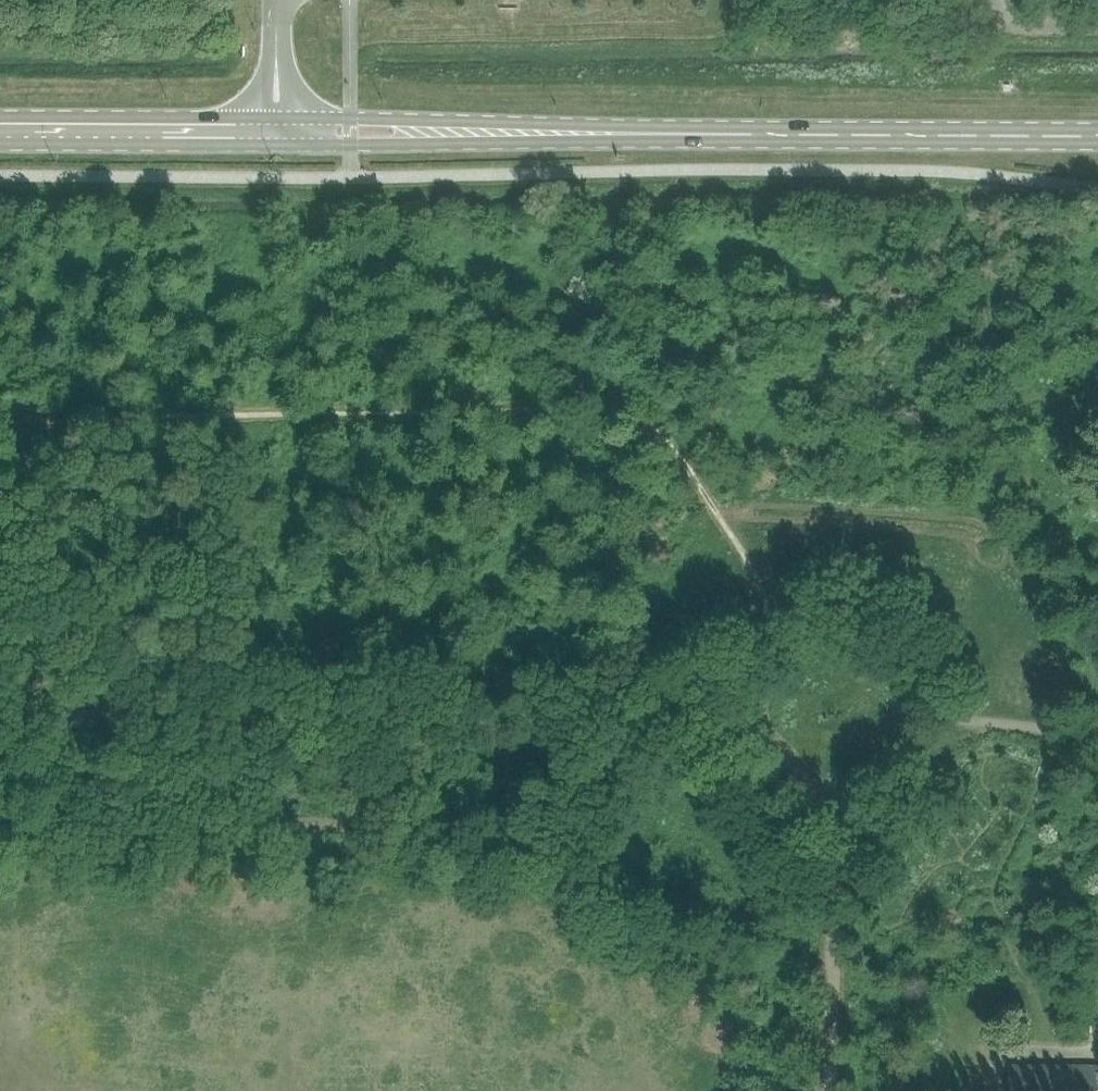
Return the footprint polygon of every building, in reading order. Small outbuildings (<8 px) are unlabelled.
[(1097,1068),(1010,1067),(1010,1090),(1097,1090),(1097,1068)]
